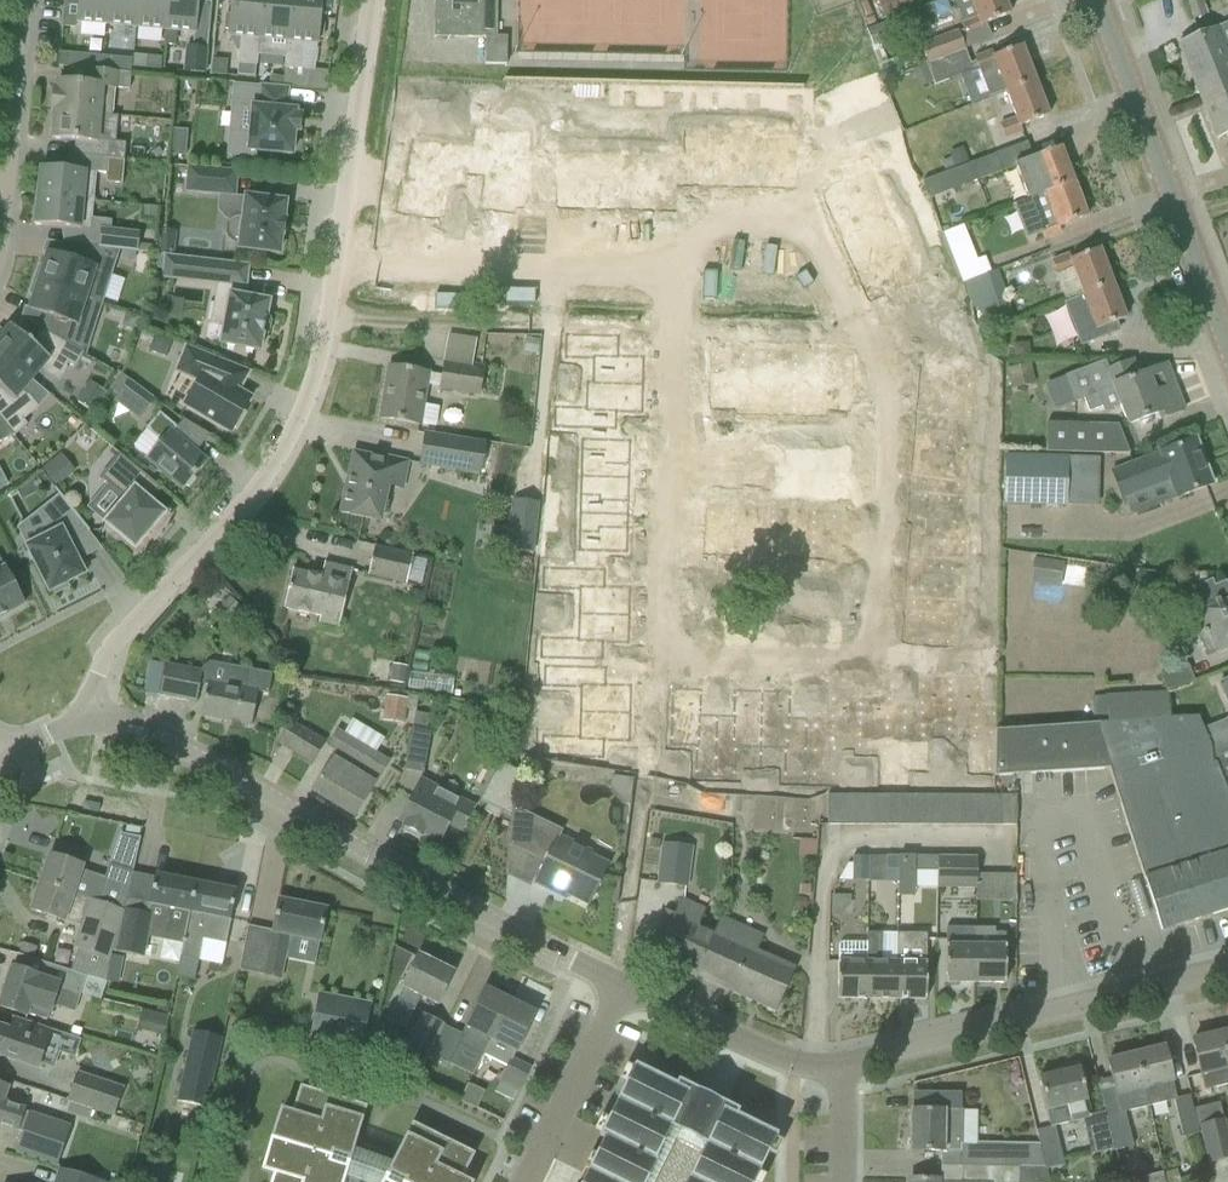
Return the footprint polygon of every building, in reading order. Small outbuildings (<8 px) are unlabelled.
[(107,25),(109,0),(65,0),(63,21),(107,25)] [(136,27),(138,0),(109,0),(107,25),(136,27)] [(165,30),(167,0),(138,0),(136,27),(165,30)] [(163,45),(175,46),(176,31),(194,33),(197,0),(167,0),(165,30),(163,45)] [(224,30),(229,31),(228,36),(240,38),(237,76),(255,78),(257,56),(262,0),(232,0),(230,15),(225,15),(224,30)] [(286,59),(291,0),(262,0),(257,56),(286,59)] [(286,59),(285,67),(315,70),(318,39),(323,40),(324,25),(319,25),(321,0),(291,0),(286,59)] [(504,67),(505,39),(494,38),(496,0),(435,0),(433,38),(480,40),(480,39),(484,39),(483,66),(504,67)] [(854,2),(853,0),(813,0),(818,14),(854,2)] [(886,22),(889,21),(916,11),(912,0),(882,0),(878,2),(886,22)] [(967,38),(984,31),(982,26),(1010,15),(1004,0),(955,0),(964,24),(962,25),(967,38)] [(886,22),(865,30),(884,79),(896,75),(891,62),(887,63),(880,44),(896,38),(889,21),(886,22)] [(1179,43),(1202,102),(1227,91),(1227,24),(1216,28),(1179,43)] [(911,50),(918,68),(927,65),(965,51),(958,30),(920,45),(921,47),(911,50)] [(191,73),(204,74),(208,34),(194,33),(191,73)] [(995,66),(1006,93),(1035,81),(1021,46),(993,57),(991,52),(974,59),(979,72),(995,66)] [(927,65),(935,86),(973,71),(965,51),(927,65)] [(59,68),(83,70),(84,57),(60,55),(59,68)] [(141,69),(156,70),(158,58),(142,56),(141,69)] [(51,112),(55,112),(102,116),(111,117),(113,90),(129,92),(131,74),(85,70),(85,71),(95,72),(94,86),(57,83),(56,91),(53,91),(51,112)] [(326,91),(328,75),(303,73),(302,89),(326,91)] [(270,76),(269,86),(281,87),(282,77),(270,76)] [(1000,126),(1005,139),(1022,132),(1020,127),(1049,116),(1035,81),(1006,93),(1016,120),(1000,126)] [(576,83),(576,98),(589,98),(590,83),(576,83)] [(590,83),(589,98),(603,98),(603,84),(590,83)] [(229,132),(228,155),(256,157),(256,153),(267,154),(291,156),(294,133),(298,134),(300,118),(295,118),(295,113),(286,112),(288,91),(264,89),(235,87),(233,87),(231,106),(233,107),(252,108),(250,133),(229,132)] [(610,91),(609,106),(623,106),(624,92),(610,91)] [(1202,102),(1218,141),(1227,137),(1227,91),(1202,102)] [(637,92),(637,107),(650,107),(650,92),(637,92)] [(650,92),(650,107),(664,107),(664,93),(650,92)] [(698,94),(698,108),(712,109),(712,94),(698,94)] [(719,94),(719,109),(732,109),(732,94),(719,94)] [(732,94),(732,109),(746,110),(746,95),(732,94)] [(760,95),(759,110),(773,110),(773,95),(760,95)] [(773,95),(773,110),(786,111),(787,96),(773,95)] [(107,160),(109,142),(99,142),(102,116),(55,112),(52,140),(75,142),(73,157),(107,160)] [(169,156),(185,157),(188,130),(171,129),(169,156)] [(479,130),(475,162),(491,164),(486,200),(493,201),(492,206),(512,209),(513,203),(519,204),(527,148),(494,144),(496,132),(479,130)] [(689,136),(688,182),(710,183),(711,136),(689,136)] [(711,136),(710,183),(730,183),(731,137),(711,136)] [(731,137),(730,183),(751,184),(752,137),(731,137)] [(752,137),(751,184),(771,184),(772,138),(752,137)] [(772,138),(771,184),(793,185),(794,138),(772,138)] [(158,148),(152,153),(156,160),(163,155),(158,148)] [(405,187),(402,207),(408,208),(408,211),(441,215),(445,179),(461,181),(466,150),(449,148),(447,159),(415,155),(411,188),(405,187)] [(963,148),(949,153),(956,169),(969,164),(963,148)] [(1031,154),(1013,161),(1016,167),(1018,174),(1028,200),(1045,194),(1074,183),(1061,148),(1038,157),(1033,159),(1031,154)] [(947,174),(954,191),(1002,172),(995,154),(981,160),(969,165),(970,165),(947,174)] [(563,158),(562,205),(587,206),(588,159),(563,158)] [(588,159),(587,206),(607,206),(608,160),(588,159)] [(105,183),(122,185),(124,161),(107,160),(105,183)] [(608,160),(607,206),(627,207),(628,160),(608,160)] [(628,160),(627,207),(648,207),(649,161),(628,160)] [(649,161),(648,207),(672,208),(673,161),(649,161)] [(37,197),(93,202),(96,173),(40,168),(37,197)] [(186,192),(235,197),(237,173),(188,169),(186,192)] [(871,173),(826,193),(841,228),(886,208),(871,173)] [(918,174),(909,178),(916,195),(925,191),(918,174)] [(1028,200),(1044,240),(1061,233),(1059,228),(1087,218),(1074,183),(1045,194),(1028,200)] [(925,191),(916,195),(922,211),(931,208),(925,191)] [(34,226),(91,231),(93,202),(37,197),(34,226)] [(239,249),(278,254),(281,236),(282,236),(284,222),(283,222),(285,204),(246,198),(243,220),(239,220),(235,221),(231,223),(229,226),(228,234),(229,238),(232,241),(236,243),(240,244),(239,249)] [(886,208),(841,228),(856,262),(901,241),(886,208)] [(944,234),(964,283),(991,273),(985,258),(978,261),(964,226),(944,234)] [(932,228),(922,232),(929,249),(938,246),(932,228)] [(119,250),(137,253),(139,233),(101,229),(99,248),(118,251),(119,250)] [(901,241),(856,262),(872,296),(917,276),(901,241)] [(35,281),(102,302),(118,251),(99,248),(76,246),(71,262),(48,255),(44,269),(39,267),(35,281)] [(1063,303),(1063,304),(1113,285),(1099,250),(1071,261),(1069,256),(1052,262),(1067,301),(1063,303)] [(163,279),(174,280),(177,259),(165,257),(164,270),(163,279)] [(200,262),(198,283),(219,285),(212,323),(224,325),(220,345),(259,353),(263,335),(266,336),(266,337),(267,338),(271,319),(269,319),(269,321),(266,320),(269,303),(239,297),(241,288),(246,288),(248,267),(200,262)] [(979,309),(986,330),(1015,319),(998,271),(992,273),(991,273),(964,283),(965,283),(974,311),(979,309)] [(83,354),(85,355),(102,302),(35,281),(30,295),(35,296),(30,310),(53,317),(48,333),(83,353),(83,354)] [(1063,304),(1080,347),(1119,332),(1116,324),(1126,319),(1113,285),(1063,304)] [(31,380),(43,366),(60,377),(67,364),(75,368),(83,354),(83,353),(48,333),(42,330),(33,346),(15,330),(8,331),(4,335),(0,332),(0,354),(31,380)] [(443,359),(473,364),(477,337),(448,332),(443,359)] [(565,334),(565,359),(593,360),(592,384),(644,385),(645,356),(619,356),(619,336),(565,334)] [(155,336),(149,352),(166,358),(172,342),(155,336)] [(1029,343),(1012,344),(1013,360),(1029,360),(1029,343)] [(179,366),(175,374),(198,383),(184,406),(230,433),(234,428),(236,429),(245,414),(243,412),(251,399),(238,391),(249,372),(186,347),(179,366)] [(12,434),(27,425),(21,418),(37,408),(23,391),(31,380),(0,354),(0,419),(12,434)] [(716,354),(714,402),(742,403),(743,354),(716,354)] [(743,354),(742,403),(768,404),(769,355),(743,354)] [(769,355),(768,404),(794,404),(796,356),(769,355)] [(796,356),(794,404),(820,405),(822,357),(796,356)] [(822,357),(820,405),(848,406),(849,357),(822,357)] [(1120,406),(1128,426),(1157,414),(1159,420),(1185,410),(1167,366),(1139,377),(1133,362),(1108,372),(1105,363),(1068,377),(1076,402),(1084,399),(1089,413),(1102,408),(1104,412),(1120,406)] [(441,389),(479,396),(484,369),(445,363),(441,389)] [(1006,372),(1011,390),(1036,384),(1031,366),(1006,372)] [(419,425),(436,428),(439,408),(423,405),(428,374),(390,367),(381,419),(419,426),(419,425)] [(925,371),(922,407),(971,412),(974,375),(925,371)] [(118,396),(143,415),(155,400),(130,381),(118,396)] [(555,407),(554,428),(617,430),(617,413),(643,414),(644,385),(592,384),(592,408),(555,407)] [(993,397),(992,415),(1002,415),(1002,397),(993,397)] [(922,407),(918,445),(968,450),(971,412),(922,407)] [(145,460),(183,492),(186,488),(189,488),(195,481),(194,478),(207,463),(173,434),(177,429),(159,413),(145,430),(160,443),(145,460)] [(992,415),(992,433),(1002,433),(1002,415),(992,415)] [(12,434),(0,419),(0,441),(12,434)] [(1047,452),(1130,455),(1119,427),(1047,425),(1047,452)] [(420,466),(479,475),(484,444),(425,435),(420,466)] [(547,438),(545,456),(555,457),(556,439),(547,438)] [(582,439),(581,477),(630,478),(631,440),(582,439)] [(1111,473),(1122,501),(1170,483),(1177,499),(1213,485),(1196,440),(1111,473)] [(918,445),(915,482),(965,486),(968,450),(918,445)] [(727,453),(726,467),(740,468),(740,453),(727,453)] [(740,453),(740,468),(753,468),(754,453),(740,453)] [(60,454),(42,469),(57,487),(75,472),(60,454)] [(341,513),(380,522),(387,487),(402,490),(407,463),(379,457),(378,460),(354,454),(341,513)] [(779,454),(779,469),(792,469),(793,455),(779,454)] [(793,455),(792,469),(806,470),(806,455),(793,455)] [(105,524),(135,549),(164,515),(149,502),(160,489),(120,456),(102,478),(126,499),(105,524)] [(1068,458),(1006,456),(1004,506),(1067,508),(1068,458)] [(834,463),(834,478),(848,478),(848,463),(834,463)] [(984,470),(983,488),(993,488),(994,470),(984,470)] [(720,474),(720,489),(734,490),(734,475),(720,474)] [(734,475),(734,490),(747,490),(748,475),(734,475)] [(761,476),(761,490),(774,491),(775,476),(761,476)] [(775,476),(774,491),(788,491),(788,476),(775,476)] [(581,477),(579,514),(629,515),(630,478),(581,477)] [(802,477),(801,492),(815,492),(815,477),(802,477)] [(815,477),(815,492),(828,492),(829,478),(815,477)] [(915,482),(912,520),(961,524),(965,486),(915,482)] [(983,488),(983,506),(993,507),(993,488),(983,488)] [(549,494),(547,512),(557,513),(558,495),(549,494)] [(49,536),(27,546),(49,592),(52,590),(54,596),(70,589),(67,583),(84,575),(67,539),(83,526),(84,525),(61,496),(38,513),(49,536)] [(532,553),(538,504),(513,502),(510,531),(508,550),(532,553)] [(711,508),(710,551),(732,552),(733,508),(711,508)] [(733,508),(732,552),(752,552),(753,509),(733,508)] [(753,509),(752,552),(772,553),(774,509),(753,509)] [(774,509),(772,553),(793,554),(794,510),(774,509)] [(794,510),(793,554),(813,554),(814,511),(794,510)] [(814,511),(813,554),(835,555),(836,511),(814,511)] [(547,512),(545,530),(555,531),(557,513),(547,512)] [(579,514),(578,552),(628,553),(629,515),(579,514)] [(916,528),(913,566),(962,570),(965,532),(916,528)] [(368,576),(406,585),(413,556),(398,553),(374,547),(368,576)] [(982,553),(981,572),(991,572),(992,553),(982,553)] [(1031,584),(1060,588),(1064,564),(1035,559),(1031,584)] [(319,624),(339,628),(352,571),(324,564),(321,578),(292,571),(284,609),(320,618),(319,624)] [(913,566),(909,602),(959,607),(962,570),(913,566)] [(23,605),(4,568),(0,570),(0,618),(23,605)] [(543,568),(542,589),(579,591),(579,615),(630,616),(631,587),(605,587),(606,570),(543,568)] [(1193,588),(1200,608),(1189,612),(1199,639),(1208,635),(1216,655),(1227,650),(1227,586),(1226,582),(1215,587),(1213,580),(1193,588)] [(988,591),(988,609),(998,610),(998,592),(988,591)] [(909,602),(906,640),(955,645),(959,607),(909,602)] [(988,609),(988,628),(997,628),(998,610),(988,609)] [(541,638),(540,659),(603,661),(603,644),(629,645),(630,616),(579,615),(578,639),(541,638)] [(160,695),(197,702),(202,673),(166,665),(160,695)] [(394,666),(392,683),(405,685),(407,668),(394,666)] [(544,666),(544,687),(580,689),(580,713),(631,714),(632,685),(606,685),(607,668),(544,666)] [(201,717),(251,727),(258,692),(269,694),(272,675),(240,669),(236,688),(208,682),(201,717)] [(1219,682),(1227,706),(1227,679),(1219,682)] [(905,721),(904,769),(925,769),(926,732),(950,733),(951,682),(923,681),(922,707),(905,706),(905,721)] [(951,682),(950,733),(974,734),(973,771),(993,771),(995,709),(979,708),(980,682),(951,682)] [(672,688),(671,740),(696,741),(695,778),(715,778),(717,716),(702,715),(702,690),(672,688)] [(717,716),(715,778),(736,779),(737,742),(761,743),(763,691),(734,690),(733,716),(717,716)] [(763,691),(761,743),(785,743),(784,780),(806,781),(808,718),(791,718),(791,692),(763,691)] [(1168,691),(1093,697),(1094,725),(1170,720),(1170,719),(1168,691)] [(815,719),(813,781),(835,782),(836,745),(860,746),(861,694),(833,693),(832,719),(815,719)] [(861,694),(860,746),(884,746),(883,783),(903,784),(904,769),(905,721),(889,721),(890,695),(861,694)] [(387,696),(383,722),(405,725),(407,709),(412,710),(413,700),(387,696)] [(416,713),(414,728),(427,730),(430,716),(416,713)] [(542,736),(542,757),(604,759),(605,742),(630,743),(631,714),(580,713),(579,737),(542,736)] [(1161,932),(1227,911),(1227,791),(1217,765),(1213,756),(1211,750),(1202,729),(1198,718),(1170,720),(1094,725),(995,731),(994,778),(1109,770),(1161,932)] [(279,744),(312,765),(325,744),(292,724),(279,744)] [(406,770),(424,774),(431,732),(413,729),(406,770)] [(326,772),(313,792),(354,818),(388,762),(375,754),(344,735),(338,732),(329,748),(337,753),(326,772)] [(1213,756),(1217,765),(1227,791),(1227,749),(1213,756)] [(516,771),(499,762),(479,801),(487,805),(484,811),(498,819),(501,812),(511,817),(516,771)] [(423,834),(440,843),(449,825),(462,831),(473,809),(421,782),(400,823),(406,825),(404,829),(421,838),(423,834)] [(704,813),(707,796),(671,791),(668,807),(704,813)] [(828,795),(828,825),(871,825),(871,795),(828,795)] [(871,795),(871,825),(885,825),(885,795),(871,795)] [(885,795),(885,825),(900,825),(900,795),(885,795)] [(900,795),(900,825),(929,825),(929,795),(900,795)] [(929,795),(929,825),(943,825),(943,795),(929,795)] [(943,795),(943,825),(1001,825),(1001,795),(943,795)] [(1001,795),(1001,825),(1016,825),(1016,795),(1001,795)] [(799,805),(785,805),(785,822),(799,822),(799,805)] [(513,807),(509,846),(546,864),(536,884),(557,895),(559,891),(568,896),(588,906),(608,866),(574,849),(575,846),(560,838),(563,832),(513,807)] [(661,843),(656,885),(689,889),(689,886),(694,848),(661,843)] [(40,884),(122,911),(125,897),(133,874),(132,874),(111,867),(106,881),(81,873),(83,867),(49,856),(40,884)] [(898,884),(898,882),(898,856),(887,856),(887,858),(868,857),(868,881),(869,881),(869,882),(886,882),(886,883),(898,884)] [(898,882),(916,883),(916,871),(937,872),(938,857),(898,856),(898,882)] [(839,881),(868,881),(868,857),(853,857),(853,864),(848,864),(839,881)] [(937,888),(977,889),(977,874),(977,858),(938,857),(937,872),(938,872),(937,888)] [(977,899),(1016,900),(1017,875),(977,874),(977,889),(977,899)] [(183,943),(184,943),(196,884),(155,876),(149,905),(150,906),(148,915),(122,909),(122,911),(112,952),(143,957),(148,936),(183,943)] [(40,884),(31,911),(54,919),(82,928),(76,947),(75,950),(78,951),(105,960),(107,954),(108,952),(122,911),(40,884)] [(181,958),(199,962),(203,946),(201,946),(202,940),(226,944),(228,936),(236,892),(196,884),(184,943),(181,958)] [(244,951),(240,970),(264,975),(264,976),(281,980),(286,954),(289,937),(320,943),(322,934),(326,910),(279,901),(272,933),(272,934),(273,934),(270,951),(269,950),(268,956),(244,951)] [(657,959),(697,977),(716,936),(715,935),(696,927),(703,911),(683,902),(676,917),(666,913),(657,933),(667,937),(657,959)] [(715,929),(720,913),(705,908),(700,924),(715,929)] [(697,977),(774,1012),(793,971),(755,953),(762,938),(722,920),(715,935),(716,936),(697,977)] [(976,984),(1005,984),(1006,933),(994,933),(994,927),(976,927),(976,928),(976,984)] [(946,984),(976,984),(976,928),(946,928),(946,984)] [(838,1000),(868,1000),(868,963),(868,934),(867,934),(867,943),(843,943),(840,946),(840,962),(838,962),(838,1000)] [(868,963),(868,1000),(897,1000),(897,962),(882,962),(882,934),(868,934),(868,963)] [(897,1000),(926,1001),(927,934),(897,934),(897,962),(897,1000)] [(21,943),(18,954),(34,958),(37,947),(21,943)] [(118,957),(113,956),(108,982),(118,984),(123,958),(118,957)] [(389,1021),(407,1029),(422,997),(438,1005),(453,974),(418,957),(403,988),(404,988),(389,1021)] [(168,1009),(187,1014),(199,964),(181,959),(168,1009)] [(0,1003),(0,1007),(27,1017),(27,1015),(47,1021),(50,1011),(59,986),(81,994),(101,1001),(104,991),(106,983),(71,971),(45,962),(45,965),(40,979),(35,977),(12,969),(0,1003)] [(444,1026),(432,1050),(453,1061),(459,1050),(481,1060),(483,1055),(491,1040),(510,1003),(484,990),(473,1012),(465,1028),(462,1035),(444,1026)] [(309,1039),(362,1050),(371,1003),(319,993),(309,1039)] [(491,1040),(483,1055),(508,1067),(495,1093),(514,1103),(530,1070),(513,1061),(517,1053),(535,1015),(510,1003),(491,1040)] [(142,1010),(138,1030),(163,1036),(167,1016),(142,1010)] [(418,1078),(432,1050),(444,1026),(421,1015),(396,1067),(418,1078)] [(38,1069),(45,1048),(74,1057),(80,1041),(14,1019),(9,1032),(0,1029),(0,1056),(38,1069)] [(1204,1092),(1227,1086),(1227,1067),(1221,1035),(1192,1042),(1200,1076),(1201,1076),(1204,1092)] [(1161,1049),(1136,1056),(1144,1090),(1145,1090),(1149,1106),(1150,1106),(1149,1106),(1149,1107),(1150,1107),(1174,1101),(1173,1100),(1176,1099),(1172,1083),(1173,1083),(1170,1072),(1164,1048),(1161,1049)] [(189,1051),(177,1102),(206,1109),(217,1058),(189,1051)] [(1113,1061),(1108,1063),(1114,1086),(1116,1097),(1117,1097),(1121,1113),(1125,1112),(1125,1113),(1149,1107),(1149,1106),(1150,1106),(1149,1106),(1145,1090),(1144,1090),(1136,1056),(1113,1061)] [(634,1068),(579,1181),(755,1181),(777,1138),(737,1118),(739,1113),(678,1083),(676,1088),(634,1068)] [(1084,1121),(1093,1155),(1114,1150),(1106,1117),(1105,1114),(1091,1118),(1087,1102),(1088,1102),(1079,1069),(1039,1079),(1051,1129),(1084,1121)] [(68,1101),(114,1117),(123,1090),(77,1074),(68,1101)] [(17,1132),(22,1134),(17,1148),(15,1154),(57,1169),(71,1127),(29,1112),(29,1113),(24,1112),(3,1104),(8,1088),(0,1085),(0,1127),(17,1132)] [(362,1115),(297,1095),(290,1118),(278,1114),(277,1118),(279,1118),(264,1167),(263,1166),(262,1170),(274,1174),(271,1181),(342,1181),(362,1115)] [(1176,1099),(1173,1100),(1174,1101),(1183,1139),(1200,1134),(1199,1130),(1199,1128),(1192,1100),(1191,1100),(1190,1096),(1176,1099)] [(941,1167),(1045,1168),(1040,1145),(977,1143),(978,1113),(911,1112),(910,1152),(942,1153),(941,1167)] [(1106,1114),(1105,1114),(1106,1117),(1114,1150),(1115,1152),(1134,1147),(1125,1113),(1125,1112),(1121,1113),(1115,1115),(1106,1117),(1106,1114)] [(1200,1134),(1201,1134),(1207,1161),(1226,1156),(1218,1125),(1199,1130),(1200,1134)] [(409,1133),(385,1181),(461,1181),(471,1163),(409,1133)] [(1047,1174),(1047,1171),(1064,1167),(1056,1133),(1038,1138),(1040,1145),(1045,1168),(1047,1174)] [(388,1159),(355,1149),(346,1177),(361,1181),(381,1181),(388,1159)] [(1019,1173),(1020,1168),(941,1167),(941,1181),(1019,1181),(1019,1173)] [(1165,1181),(1181,1181),(1178,1170),(1164,1174),(1165,1181)] [(60,1171),(56,1181),(97,1181),(60,1171)] [(1146,1178),(1147,1181),(1165,1181),(1164,1174),(1163,1174),(1163,1173),(1146,1178)]
